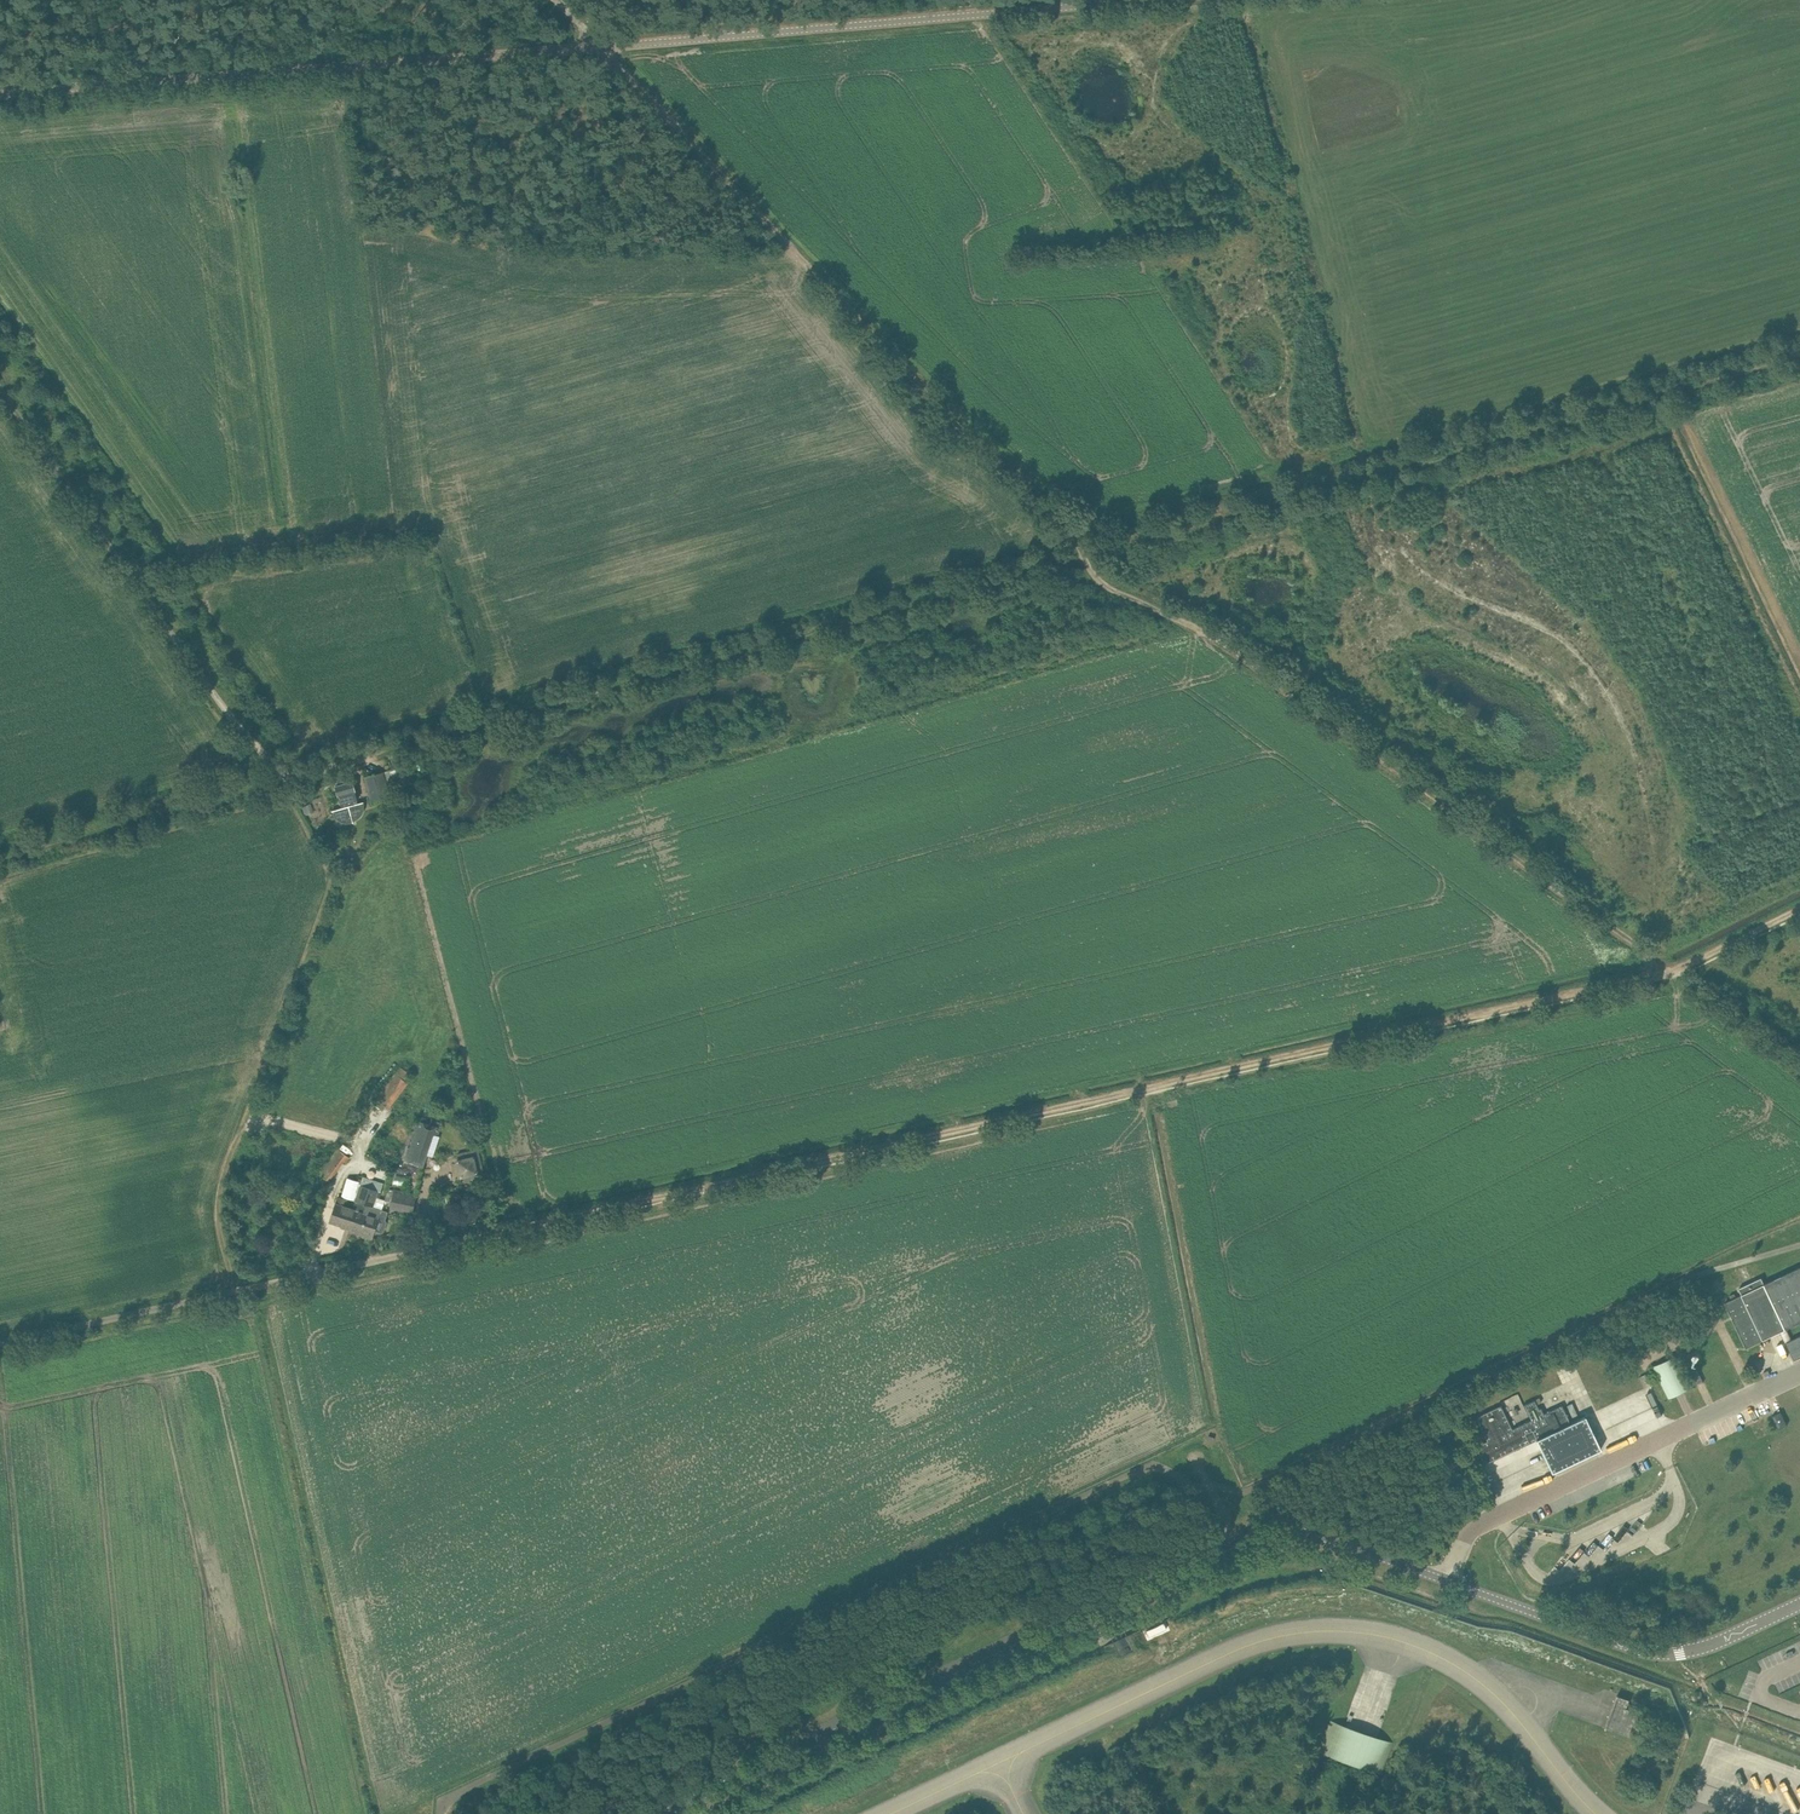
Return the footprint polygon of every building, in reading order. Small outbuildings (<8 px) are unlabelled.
[(383,772),(364,777),(371,800),(390,795),(388,789),(410,783),(409,777),(412,776),(409,764),(397,768),(398,769),(383,773),(383,772)] [(353,781),(336,785),(340,802),(342,807),(332,810),(333,810),(335,814),(338,818),(341,820),(344,821),(348,822),(352,821),(353,823),(354,822),(353,820),(356,818),(359,816),(361,813),(363,810),(363,806),(362,803),(364,802),(364,801),(358,803),(355,791),(355,790),(353,781)] [(399,1065),(375,1098),(389,1109),(408,1083),(405,1080),(410,1074),(399,1065)] [(406,1160),(422,1166),(433,1134),(437,1135),(440,1128),(419,1121),(406,1160)] [(350,1157),(337,1148),(318,1174),(329,1181),(344,1161),(346,1162),(350,1157)] [(458,1154),(464,1182),(485,1177),(478,1149),(458,1154)] [(379,1198),(381,1192),(384,1183),(363,1176),(352,1208),(345,1205),(347,1199),(338,1196),(329,1221),(350,1228),(349,1231),(372,1238),(375,1230),(381,1233),(383,1231),(387,1222),(385,1219),(379,1217),(382,1209),(374,1207),(377,1197),(379,1198)] [(416,1197),(396,1193),(394,1192),(392,1202),(391,1206),(412,1211),(416,1197)] [(326,1201),(322,1215),(330,1217),(334,1204),(326,1201)] [(1791,1340),(1786,1329),(1799,1323),(1799,1267),(1765,1284),(1762,1278),(1739,1288),(1742,1295),(1725,1303),(1747,1348),(1780,1332),(1786,1343),(1786,1342),(1794,1360),(1799,1357),(1799,1336),(1791,1340)] [(1683,1357),(1688,1367),(1694,1364),(1689,1353),(1683,1357)] [(1668,1399),(1683,1392),(1692,1387),(1677,1355),(1653,1366),(1668,1399)] [(1704,1382),(1696,1367),(1690,1370),(1697,1385),(1704,1382)] [(1651,1385),(1646,1374),(1640,1377),(1645,1388),(1651,1385)] [(1476,1446),(1475,1446),(1484,1465),(1536,1440),(1552,1473),(1601,1449),(1585,1416),(1571,1423),(1562,1405),(1544,1413),(1541,1407),(1539,1408),(1535,1399),(1524,1405),(1528,1414),(1531,1420),(1512,1428),(1505,1413),(1501,1405),(1475,1417),(1479,1426),(1487,1441),(1476,1446)] [(1772,1416),(1778,1429),(1787,1425),(1781,1412),(1772,1416)] [(1758,1438),(1771,1431),(1765,1418),(1752,1425),(1758,1438)] [(1443,1443),(1446,1442),(1453,1438),(1448,1426),(1437,1432),(1443,1443)] [(1244,1579),(1239,1571),(1227,1577),(1231,1585),(1244,1579)] [(1630,1699),(1618,1695),(1605,1728),(1607,1729),(1608,1728),(1637,1739),(1646,1714),(1627,1708),(1630,1699)] [(1325,1754),(1375,1772),(1386,1739),(1379,1736),(1336,1722),(1325,1754)] [(722,1813),(739,1813),(740,1807),(723,1806),(722,1813)]
